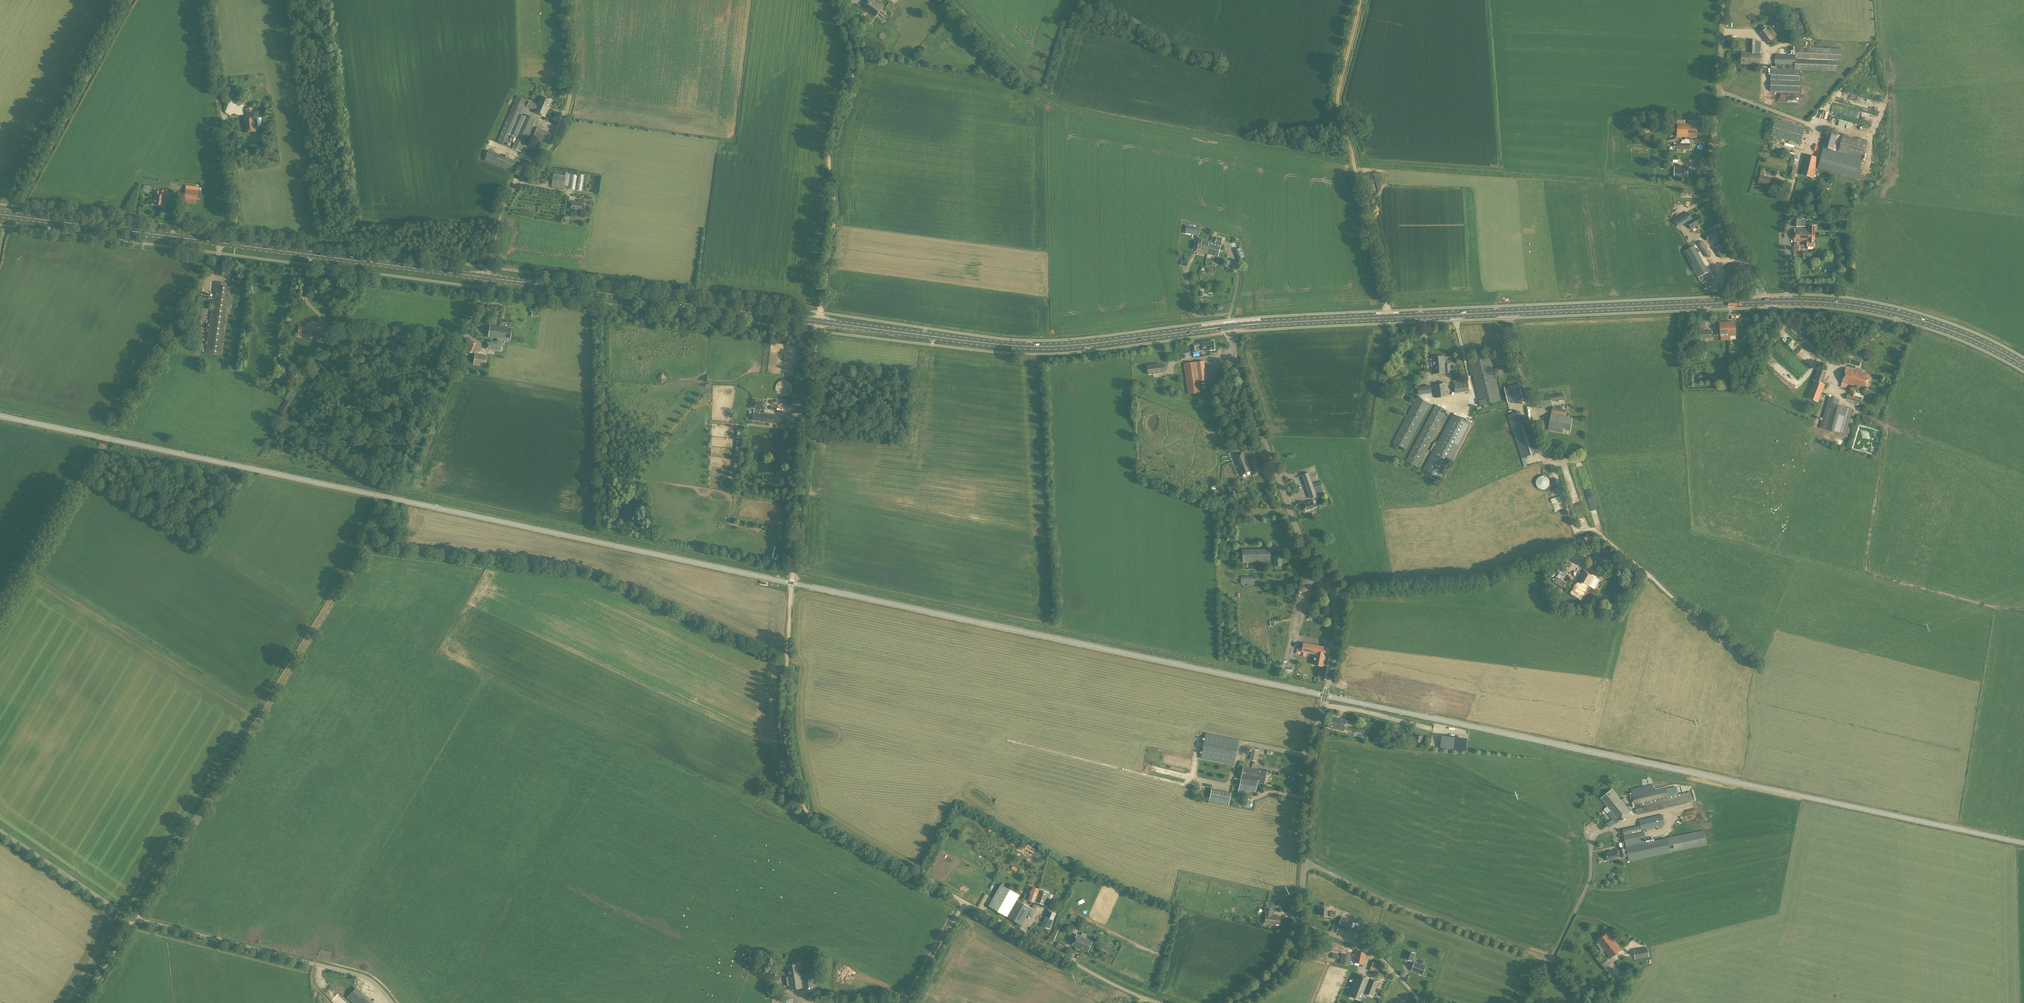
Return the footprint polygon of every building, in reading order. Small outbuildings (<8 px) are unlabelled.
[(882,7),(872,0),(869,0),(863,8),(875,17),(882,7)] [(1767,43),(1770,46),(1776,42),(1773,38),(1777,36),(1770,26),(1766,29),(1764,25),(1758,30),(1760,33),(1767,43)] [(1750,40),(1749,53),(1741,53),(1741,64),(1760,65),(1760,53),(1761,43),(1755,43),(1755,40),(1750,40)] [(1795,70),(1830,71),(1837,72),(1838,61),(1841,61),(1841,49),(1796,47),(1795,55),(1776,55),(1775,64),(1776,64),(1776,69),(1771,69),(1770,91),(1799,92),(1800,77),(1795,77),(1795,70)] [(528,139),(536,119),(526,114),(525,116),(521,114),(527,100),(517,96),(497,142),(507,146),(516,126),(520,128),(517,134),(518,134),(512,148),(521,152),(527,139),(528,139)] [(545,117),(552,101),(542,96),(538,105),(530,102),(528,107),(535,110),(535,112),(545,117)] [(245,133),(256,131),(254,117),(253,117),(252,108),(245,109),(246,118),(243,118),(245,133)] [(1804,128),(1775,120),(1771,136),(1800,144),(1804,128)] [(1677,137),(1685,137),(1691,137),(1697,137),(1697,124),(1677,124),(1677,137)] [(533,136),(547,143),(552,134),(537,127),(533,136)] [(1867,142),(1828,131),(1827,136),(1828,136),(1826,144),(1825,144),(1823,148),(1825,149),(1819,168),(1857,179),(1863,159),(1867,142)] [(1690,150),(1691,137),(1685,137),(1685,140),(1682,140),(1682,142),(1681,142),(1681,143),(1674,143),(1674,148),(1676,148),(1676,149),(1690,150)] [(510,172),(515,161),(489,150),(484,161),(510,172)] [(1818,168),(1820,159),(1818,158),(1805,154),(1800,174),(1814,178),(1816,171),(1815,171),(1816,168),(1818,168)] [(1674,177),(1687,178),(1688,168),(1674,167),(1674,177)] [(572,173),(570,189),(576,190),(583,191),(584,174),(572,173)] [(565,175),(560,175),(554,174),(552,187),(564,188),(565,175)] [(1769,186),(1771,178),(1761,175),(1758,183),(1769,186)] [(162,206),(164,196),(165,197),(165,191),(160,190),(159,191),(155,191),(155,195),(154,201),(156,201),(155,205),(162,206)] [(198,191),(185,190),(184,199),(197,201),(198,191)] [(578,202),(572,201),(571,209),(581,210),(582,203),(578,202)] [(1693,219),(1689,212),(1679,217),(1683,224),(1687,222),(1693,219)] [(1692,229),(1703,223),(1699,215),(1693,219),(1687,222),(1692,229)] [(1794,216),(1794,226),(1806,226),(1806,219),(1802,219),(1802,216),(1794,216)] [(1196,227),(1186,225),(1184,233),(1194,235),(1196,227)] [(1795,229),(1795,235),(1815,236),(1815,226),(1810,226),(1810,229),(1795,229)] [(1717,229),(1705,234),(1707,239),(1719,235),(1717,229)] [(1815,236),(1795,235),(1794,242),(1808,242),(1808,247),(1814,247),(1815,236)] [(1215,243),(1210,242),(1207,254),(1218,257),(1222,239),(1217,238),(1215,243)] [(1207,254),(1210,242),(1200,239),(1197,251),(1207,254)] [(1706,257),(1711,254),(1702,241),(1697,244),(1706,257)] [(1721,258),(1728,254),(1721,244),(1714,248),(1721,258)] [(1708,272),(1694,246),(1683,252),(1698,278),(1708,272)] [(1241,247),(1234,250),(1238,260),(1245,257),(1241,247)] [(1729,278),(1738,272),(1733,263),(1723,269),(1729,278)] [(215,282),(215,285),(206,353),(222,355),(228,314),(230,314),(231,308),(232,308),(233,295),(230,295),(231,287),(225,286),(226,284),(215,282)] [(1724,328),(1724,322),(1720,323),(1721,336),(1728,336),(1728,328),(1727,328),(1724,328)] [(1728,336),(1736,335),(1735,322),(1724,322),(1724,328),(1727,328),(1728,328),(1728,336)] [(510,340),(511,328),(490,325),(488,337),(510,340)] [(312,336),(316,336),(317,333),(312,332),(313,327),(309,327),(308,327),(299,326),(298,335),(303,335),(312,336)] [(1707,338),(1712,338),(1712,331),(1699,332),(1700,339),(1702,339),(1702,342),(1707,341),(1707,338)] [(317,333),(316,336),(316,342),(325,344),(326,333),(322,333),(317,332),(317,333)] [(1787,335),(1782,341),(1791,349),(1796,344),(1789,338),(1790,338),(1787,335)] [(501,352),(502,344),(487,341),(486,350),(501,352)] [(1193,352),(1197,352),(1214,349),(1213,341),(1202,342),(1202,343),(1191,344),(1193,352)] [(1800,348),(1796,353),(1805,359),(1808,355),(1800,348)] [(485,366),(487,355),(475,354),(473,365),(485,366)] [(1434,374),(1450,373),(1450,364),(1445,365),(1445,356),(1432,357),(1434,374)] [(1487,404),(1501,401),(1490,356),(1469,361),(1479,401),(1481,409),(1488,407),(1487,404)] [(1198,382),(1206,381),(1204,361),(1184,364),(1188,394),(1200,393),(1198,382)] [(1148,374),(1162,373),(1162,372),(1166,372),(1165,364),(1161,365),(1161,364),(1155,364),(1156,365),(1147,366),(1148,374)] [(1813,380),(1822,384),(1827,372),(1818,368),(1813,380)] [(1842,383),(1854,386),(1851,395),(1848,394),(1846,399),(1861,403),(1862,398),(1855,396),(1856,392),(1859,393),(1861,388),(1866,389),(1870,375),(1846,368),(1842,383)] [(663,383),(669,377),(663,372),(657,378),(663,383)] [(1825,385),(1822,384),(1813,380),(1807,397),(1818,402),(1825,385)] [(1455,393),(1469,391),(1468,381),(1454,383),(1455,393)] [(1435,398),(1448,397),(1446,384),(1434,385),(1435,398)] [(1508,403),(1523,399),(1519,384),(1504,388),(1508,403)] [(1419,395),(1431,394),(1430,386),(1418,387),(1419,395)] [(292,388),(284,399),(291,404),(298,393),(292,388)] [(1552,402),(1564,400),(1563,393),(1537,397),(1538,408),(1553,406),(1552,402)] [(1406,450),(1430,404),(1417,397),(1393,442),(1406,450)] [(1845,435),(1853,409),(1838,405),(1839,400),(1829,397),(1820,428),(1845,435)] [(754,412),(760,413),(760,409),(766,410),(767,400),(753,398),(751,408),(754,409),(754,412)] [(1417,467),(1447,411),(1436,405),(1406,461),(1417,467)] [(1571,431),(1572,417),(1565,416),(1566,410),(1552,408),(1548,430),(1561,432),(1562,429),(1571,431)] [(753,412),(752,420),(786,424),(787,416),(760,413),(754,412),(753,412)] [(1441,480),(1471,423),(1453,413),(1423,470),(1441,480)] [(1521,459),(1542,452),(1532,421),(1511,428),(1521,459)] [(1252,475),(1262,471),(1257,457),(1247,461),(1244,453),(1235,457),(1242,475),(1250,472),(1252,475)] [(371,475),(375,469),(367,465),(364,471),(371,475)] [(1308,473),(1307,473),(1302,475),(1310,498),(1316,496),(1315,493),(1314,490),(1308,473)] [(1545,476),(1542,476),(1540,477),(1538,478),(1536,480),(1536,482),(1536,485),(1537,487),(1539,489),(1541,490),(1543,490),(1546,489),(1548,488),(1549,486),(1550,483),(1549,481),(1548,479),(1547,477),(1545,476)] [(1306,510),(1314,507),(1312,501),(1304,504),(1306,510)] [(1584,550),(1596,543),(1590,533),(1578,540),(1584,550)] [(1605,557),(1610,549),(1599,542),(1594,550),(1605,557)] [(1270,560),(1270,555),(1270,549),(1242,550),(1242,563),(1270,561),(1270,560)] [(1281,570),(1281,566),(1281,555),(1270,555),(1270,560),(1274,560),(1274,566),(1275,566),(1275,568),(1277,570),(1281,570)] [(1603,567),(1606,562),(1596,556),(1593,560),(1603,567)] [(1583,570),(1581,573),(1577,571),(1571,581),(1576,583),(1570,593),(1582,600),(1590,586),(1594,589),(1600,579),(1583,570)] [(1569,582),(1559,576),(1556,581),(1566,587),(1569,582)] [(1328,657),(1330,648),(1303,643),(1301,655),(1305,656),(1306,653),(1315,654),(1325,656),(1328,657)] [(1315,654),(1313,664),(1323,666),(1325,656),(1315,654)] [(1350,721),(1347,720),(1331,716),(1328,727),(1348,731),(1350,721)] [(1234,766),(1239,740),(1206,733),(1200,759),(1234,766)] [(1467,740),(1442,738),(1441,748),(1466,751),(1467,740)] [(1258,750),(1255,750),(1251,749),(1249,760),(1256,761),(1258,750)] [(1243,767),(1239,789),(1255,792),(1257,783),(1264,784),(1266,772),(1243,767)] [(1637,815),(1692,802),(1690,792),(1669,796),(1667,787),(1632,795),(1637,815)] [(1616,823),(1631,811),(1622,800),(1621,800),(1612,790),(1601,799),(1611,810),(1607,813),(1616,823)] [(1231,793),(1221,791),(1219,803),(1228,805),(1231,793)] [(1622,829),(1629,860),(1706,845),(1703,830),(1646,842),(1644,829),(1664,825),(1662,815),(1639,819),(1640,825),(1622,829)] [(1607,861),(1618,859),(1618,858),(1622,857),(1626,857),(1624,848),(1620,849),(1620,850),(1617,850),(1613,851),(1613,852),(1606,853),(1607,861)] [(1021,925),(1029,912),(1015,903),(1019,895),(1001,885),(988,907),(1007,917),(1021,925)] [(1028,900),(1035,903),(1039,890),(1039,889),(1033,887),(1030,895),(1028,894),(1027,895),(1025,899),(1028,900)] [(1047,898),(1049,893),(1039,890),(1035,903),(1035,902),(1049,907),(1052,900),(1047,898)] [(1329,912),(1327,912),(1327,908),(1320,908),(1320,916),(1327,916),(1329,916),(1329,917),(1335,917),(1336,912),(1329,912)] [(1280,924),(1280,917),(1272,916),(1272,911),(1266,910),(1265,923),(1280,924)] [(1043,927),(1051,930),(1058,915),(1050,911),(1043,927)] [(1341,916),(1338,925),(1349,930),(1353,921),(1341,916)] [(1060,929),(1061,926),(1055,923),(1054,926),(1055,927),(1052,933),(1051,933),(1049,939),(1053,941),(1059,928),(1060,929)] [(1611,958),(1621,949),(1608,933),(1598,941),(1611,958)] [(1088,952),(1092,941),(1077,935),(1072,946),(1088,952)] [(1392,947),(1393,939),(1382,938),(1382,946),(1392,947)] [(1066,953),(1068,948),(1058,943),(1056,947),(1066,953)] [(1635,960),(1649,958),(1647,947),(1634,949),(1635,960)] [(1365,965),(1367,953),(1355,950),(1354,957),(1351,956),(1349,964),(1357,966),(1358,963),(1365,965)] [(1405,959),(1409,960),(1412,961),(1415,953),(1408,951),(1405,959)] [(1349,966),(1351,956),(1341,954),(1339,963),(1349,966)] [(1375,973),(1375,971),(1378,973),(1381,965),(1372,961),(1368,970),(1375,973)] [(1415,962),(1412,971),(1423,975),(1426,966),(1415,962)] [(790,990),(816,986),(814,971),(799,974),(798,964),(787,966),(789,977),(788,977),(790,990)] [(1372,997),(1378,982),(1358,974),(1349,996),(1360,1000),(1363,993),(1372,997)] [(357,986),(347,997),(352,1002),(374,1002),(357,986)] [(337,1000),(341,996),(336,991),(332,995),(337,1000)]
